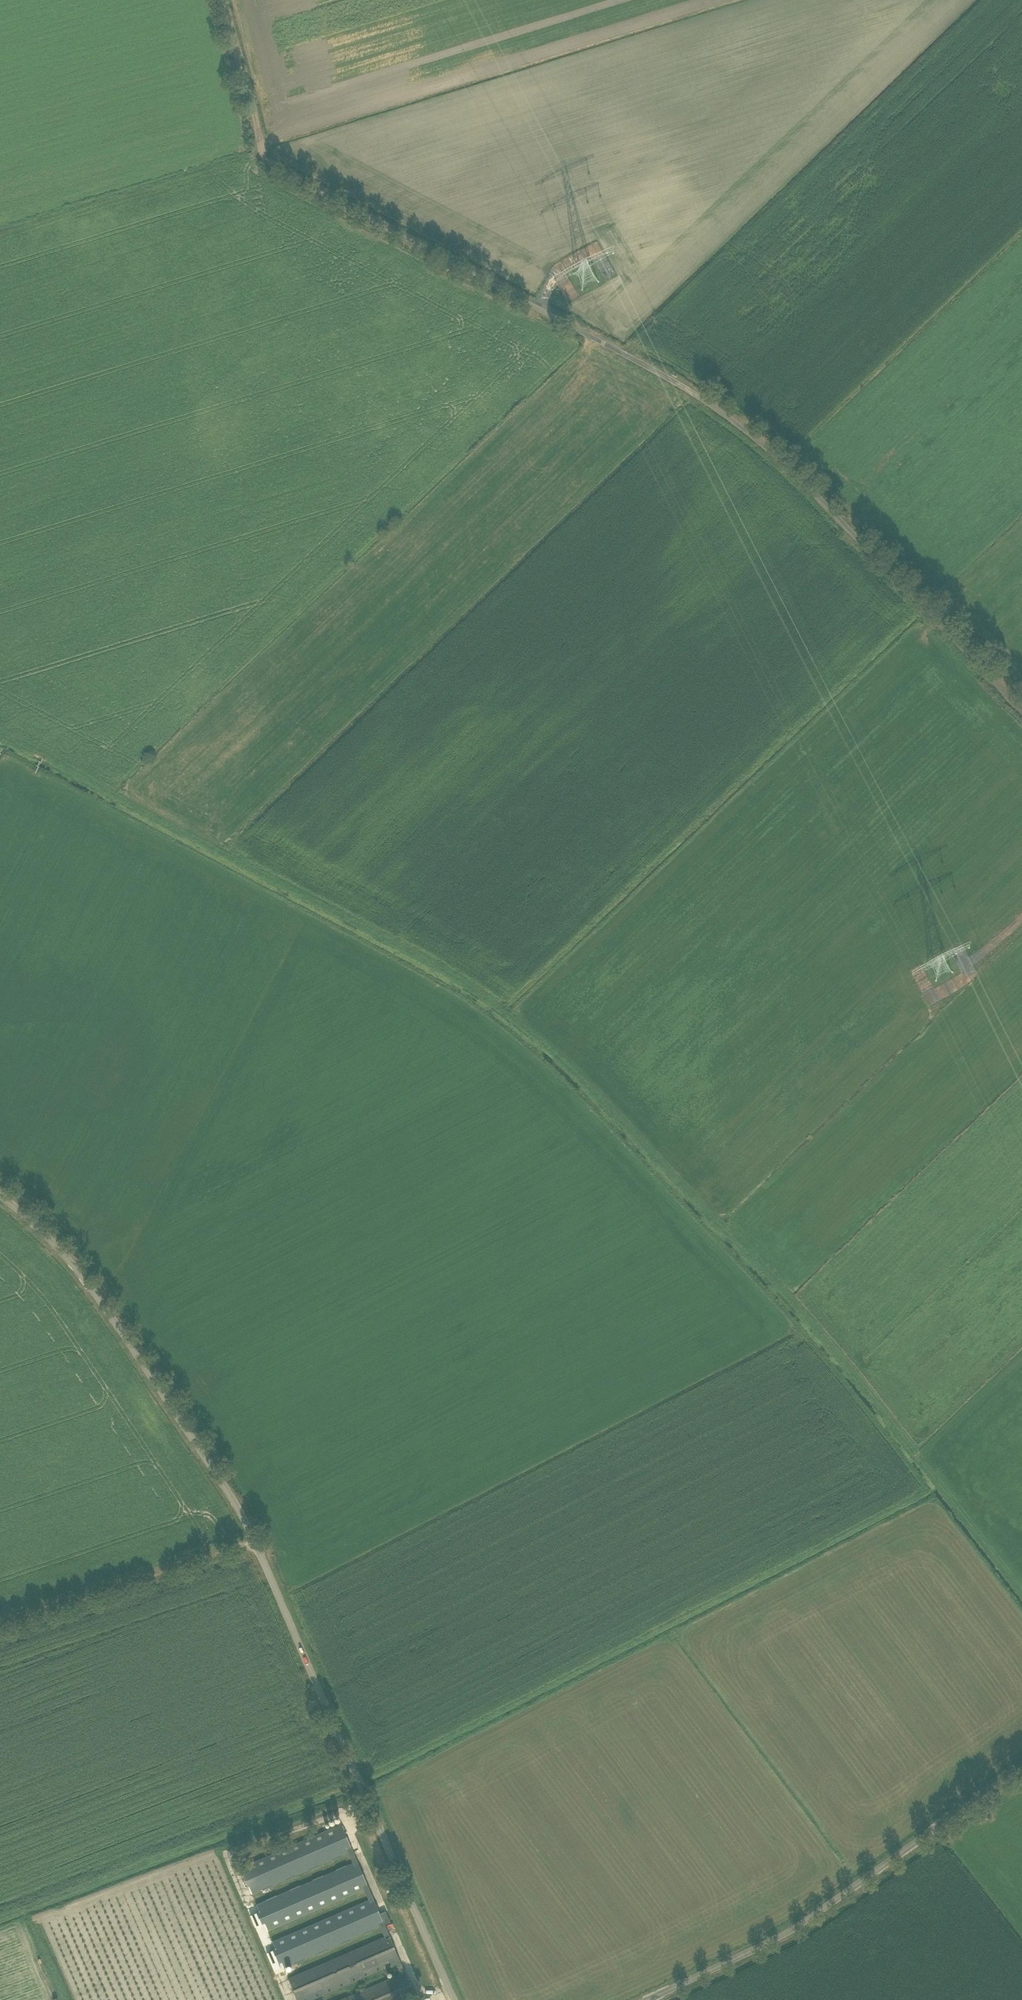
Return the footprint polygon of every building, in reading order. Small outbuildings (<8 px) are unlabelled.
[(340,1999),(413,1999),(416,1998),(341,1825),(241,1868),(253,1895),(348,1854),(352,1863),(257,1905),(268,1932),(364,1891),(368,1900),(273,1942),(284,1969),(380,1928),(384,1937),(288,1978),(298,1999),(313,1999),(396,1964),(400,1974),(340,1999)]
